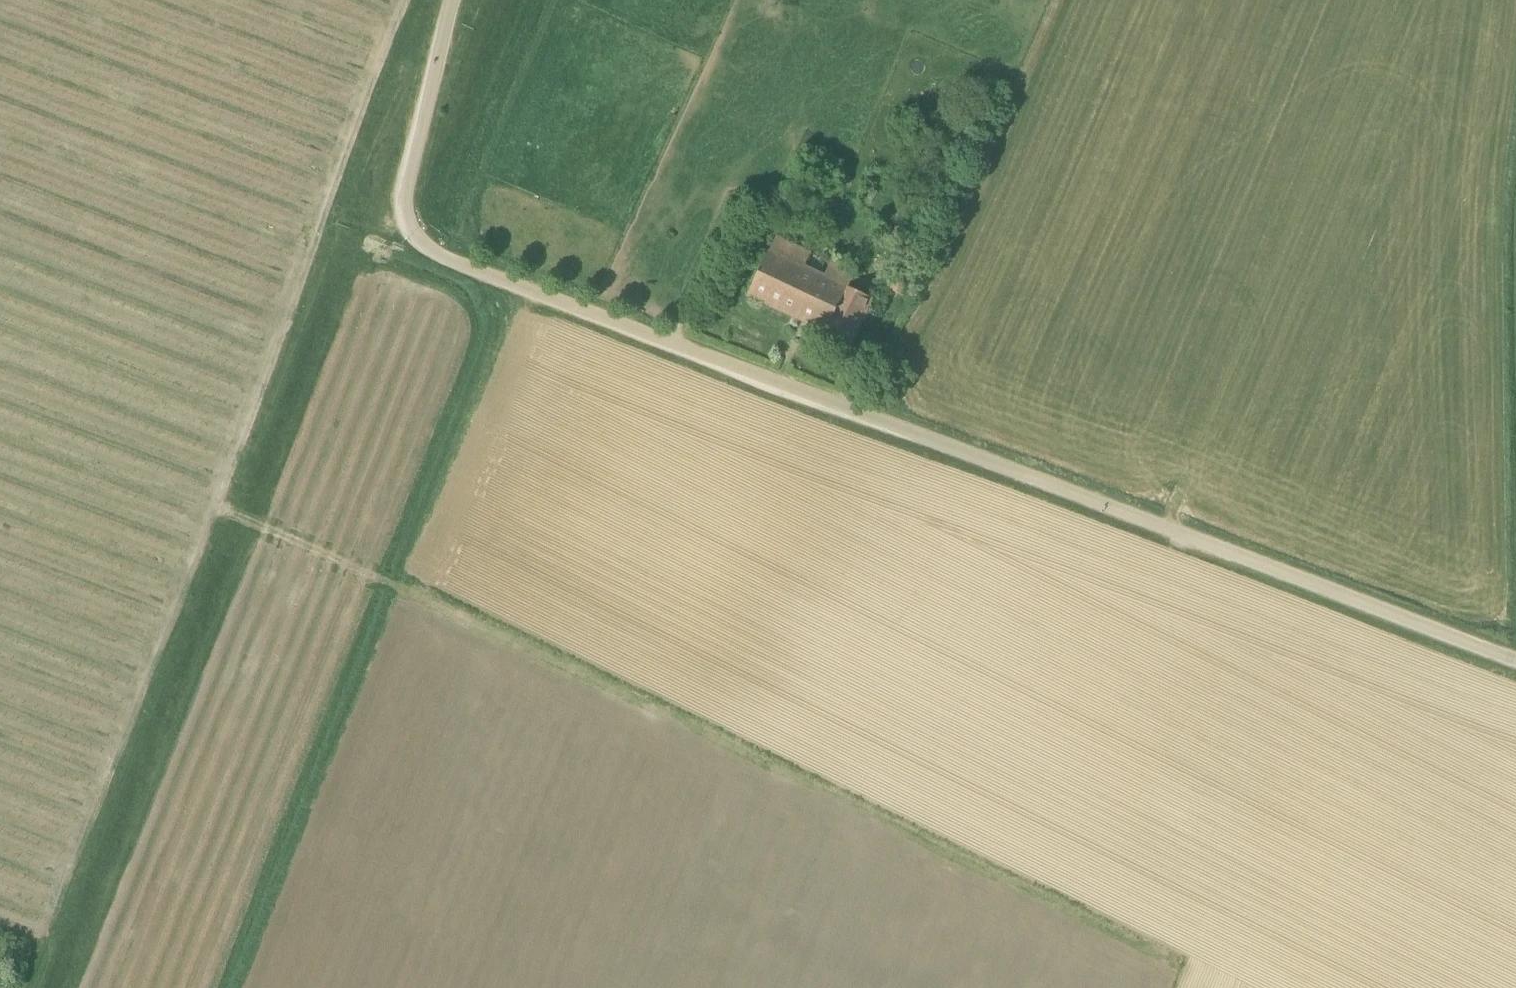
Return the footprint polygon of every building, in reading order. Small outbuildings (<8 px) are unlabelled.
[(853,273),(830,263),(825,276),(801,265),(807,252),(773,237),(748,295),(821,330),(819,335),(849,349),(873,299),(847,287),(853,273)]
